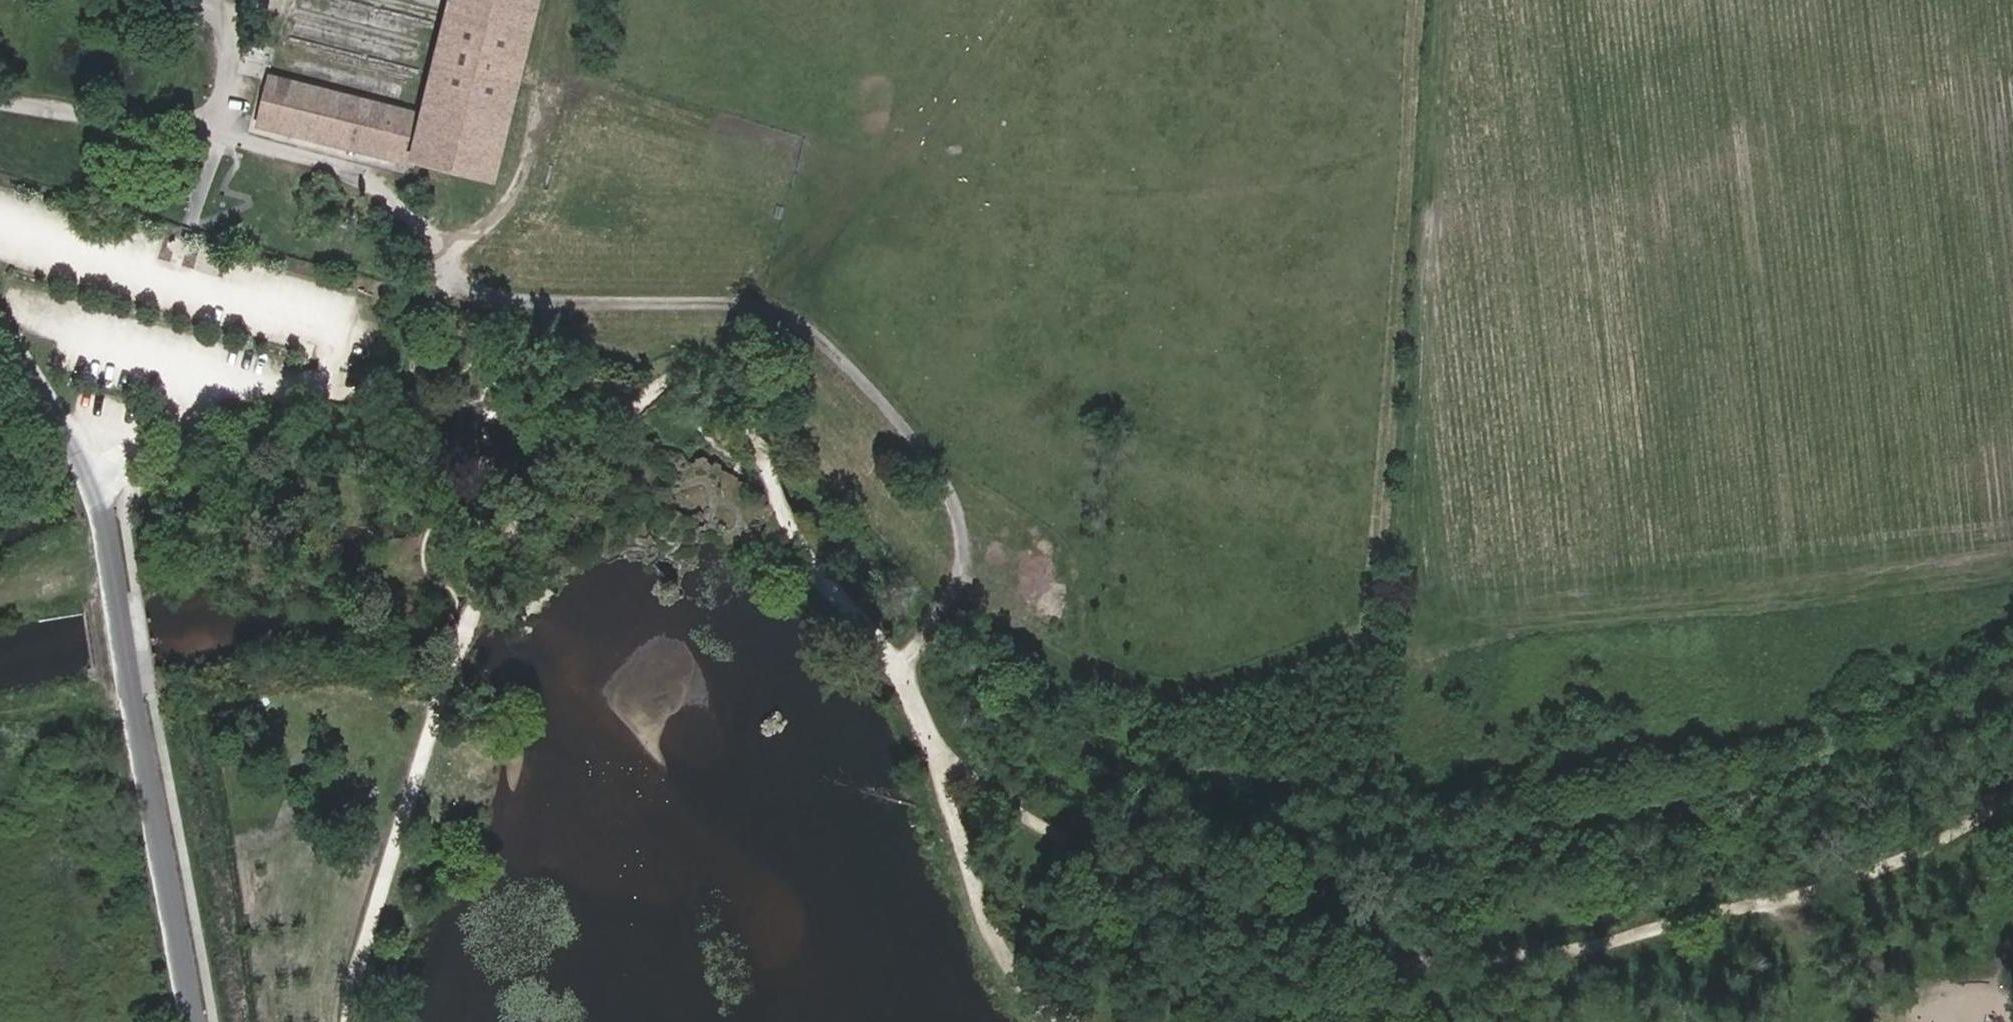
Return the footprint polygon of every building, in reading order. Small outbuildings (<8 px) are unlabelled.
[(537,0),(449,0),(436,50),(420,114),(269,79),(258,122),(493,179),(518,77),(537,0)]
